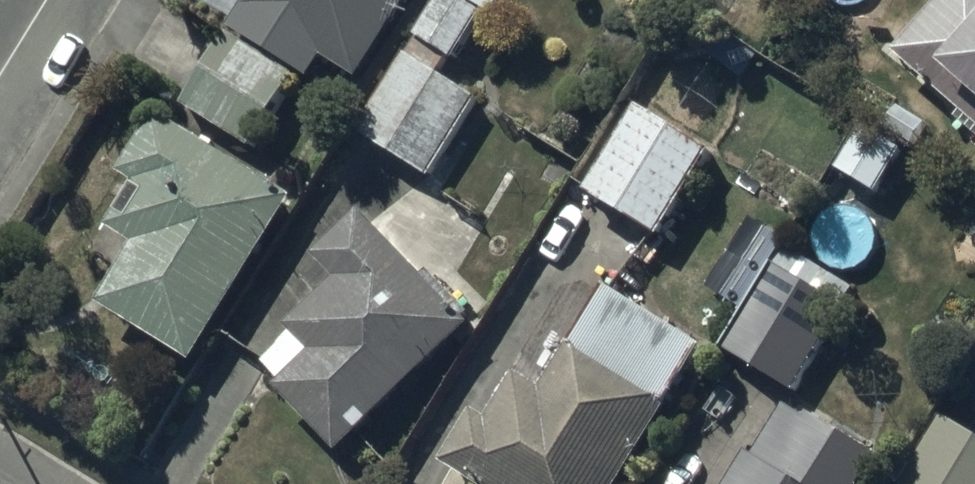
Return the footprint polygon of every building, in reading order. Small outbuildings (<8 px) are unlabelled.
[(187,106),(254,148),(300,74),(313,82),(327,59),(361,80),(411,0),(253,0),(187,106)] [(359,131),(433,178),(484,97),(451,77),(491,13),(495,15),(504,0),(441,0),(359,131)] [(895,55),(974,123),(974,0),(943,0),(895,55)] [(622,108),(577,180),(592,189),(591,192),(665,237),(718,151),(644,106),(637,117),(622,108)] [(300,198),(162,113),(124,173),(142,184),(113,230),(139,246),(103,305),(198,363),(300,198)] [(864,125),(838,169),(880,194),(907,150),(864,125)] [(298,334),(268,363),(286,382),(281,387),(345,454),(482,321),(436,274),(430,279),(366,213),(321,257),(343,279),(293,328),(298,334)] [(785,247),(725,348),(798,391),(858,290),(785,247)] [(447,464),(479,483),(626,483),(710,345),(614,288),(578,346),(575,344),(548,389),(522,373),(494,417),(480,409),(447,464)] [(885,457),(790,400),(756,456),(751,453),(731,483),(869,483),(885,457)] [(902,483),(974,483),(974,434),(943,415),(902,483)]
